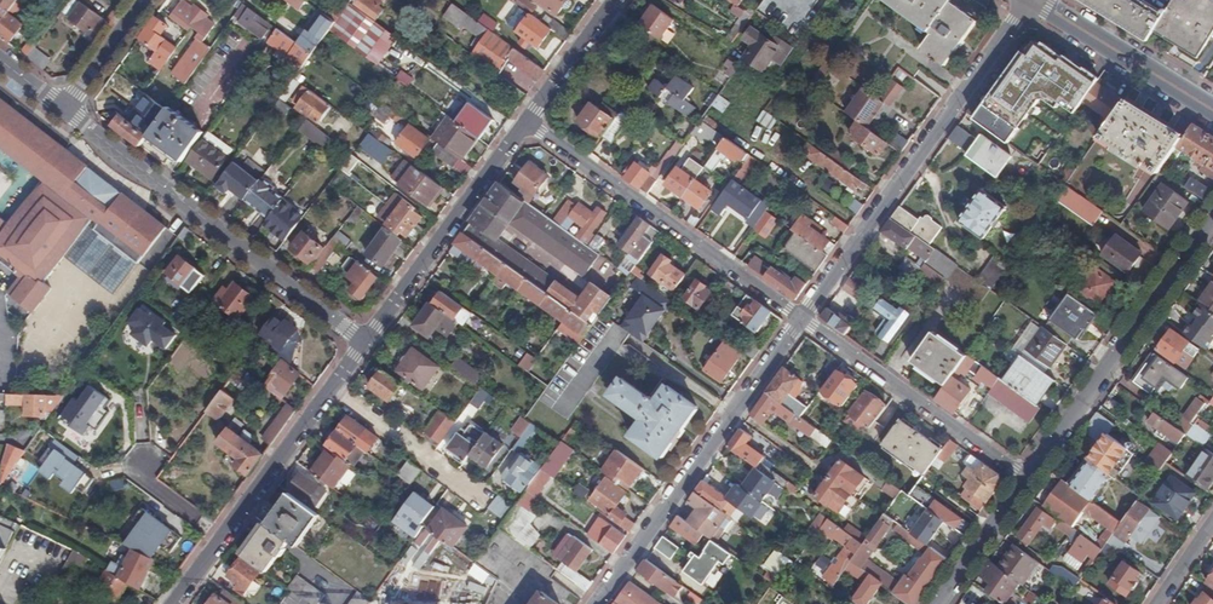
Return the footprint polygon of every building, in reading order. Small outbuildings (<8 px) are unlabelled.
[(0,25),(0,37),(9,44),(24,24),(12,16),(15,12),(19,12),(26,3),(22,0),(19,0),(3,21),(0,25)] [(3,21),(19,0),(0,0),(0,19),(3,21)] [(78,0),(72,0),(62,12),(96,38),(108,22),(78,0)] [(284,5),(297,15),(306,2),(304,0),(288,0),(287,1),(284,5)] [(356,5),(377,20),(385,10),(380,6),(383,2),(380,0),(360,0),(356,5)] [(520,7),(531,16),(538,6),(532,2),(529,0),(510,0),(520,7)] [(560,0),(535,0),(557,17),(563,9),(565,10),(569,9),(570,7),(560,0)] [(952,0),(885,0),(929,31),(952,0)] [(929,31),(934,35),(924,50),(936,59),(934,61),(939,64),(940,62),(946,66),(987,8),(974,0),(952,0),(929,31)] [(1099,12),(1147,42),(1154,31),(1167,10),(1164,8),(1162,12),(1143,0),(1080,0),(1099,12)] [(1154,31),(1197,58),(1212,32),(1212,0),(1186,0),(1173,0),(1167,10),(1154,31)] [(199,40),(204,43),(216,26),(207,20),(209,17),(195,7),(193,10),(182,2),(173,15),(192,29),(199,34),(196,39),(198,41),(199,40)] [(350,3),(335,23),(330,30),(377,65),(397,38),(350,3)] [(675,20),(651,3),(645,12),(648,14),(640,25),(661,40),(675,20)] [(274,26),(250,9),(240,23),(264,40),(274,26)] [(190,32),(192,29),(173,15),(171,18),(190,32)] [(305,36),(299,44),(313,54),(314,52),(330,30),(335,23),(325,15),(309,38),(305,36)] [(534,17),(531,16),(518,34),(525,39),(521,45),(530,51),(535,46),(539,49),(552,31),(542,23),(534,17)] [(151,62),(162,69),(177,48),(161,36),(168,26),(156,17),(141,38),(158,50),(156,55),(151,62)] [(542,23),(552,31),(568,42),(573,34),(554,21),(550,20),(547,17),(542,23)] [(479,23),(472,18),(468,23),(475,29),(479,23)] [(635,34),(619,22),(613,30),(629,42),(635,34)] [(479,23),(475,29),(481,33),(483,31),(488,35),(473,57),(500,76),(500,77),(510,61),(539,81),(546,72),(499,37),(479,23)] [(782,63),(793,46),(780,37),(775,43),(752,27),(746,37),(755,44),(745,57),(764,71),(773,57),(782,63)] [(299,44),(278,30),(269,44),(302,68),(313,54),(299,44)] [(1084,102),(1097,84),(1103,75),(1043,37),(1032,53),(1025,48),(975,119),(1010,144),(1044,97),(1057,107),(1060,102),(1076,113),(1084,102)] [(31,40),(21,53),(27,58),(35,48),(37,45),(31,40)] [(174,75),(186,84),(212,49),(204,43),(199,40),(198,41),(174,75)] [(49,59),(35,48),(27,58),(42,69),(49,59)] [(840,59),(835,55),(829,63),(834,67),(840,59)] [(740,65),(729,58),(725,63),(736,70),(740,65)] [(834,67),(829,63),(827,62),(810,88),(817,92),(834,67)] [(280,100),(294,79),(291,77),(288,75),(274,95),(280,100)] [(522,104),(528,96),(500,77),(500,76),(494,83),(522,104)] [(687,100),(696,88),(678,76),(671,85),(670,84),(667,84),(666,86),(657,79),(649,89),(663,98),(663,97),(668,100),(668,104),(669,106),(671,107),(674,106),(687,116),(694,106),(687,100)] [(300,83),(294,79),(280,100),(285,103),(300,83)] [(713,79),(708,87),(719,95),(725,87),(713,79)] [(1111,122),(1123,104),(1097,84),(1084,102),(1111,122)] [(886,104),(878,98),(865,89),(847,114),(856,120),(868,129),(886,104)] [(331,106),(310,91),(305,98),(303,97),(297,104),(299,106),(298,107),(319,122),(331,106)] [(731,103),(720,95),(713,105),(724,113),(731,103)] [(168,110),(149,98),(130,123),(148,137),(168,110)] [(18,280),(7,294),(33,313),(44,299),(52,289),(38,279),(58,253),(83,221),(88,215),(89,216),(112,233),(110,236),(107,240),(138,264),(142,259),(167,228),(141,208),(140,210),(129,206),(120,201),(109,194),(107,193),(102,189),(94,183),(89,178),(85,174),(83,172),(74,162),(69,155),(70,153),(61,146),(60,147),(56,142),(53,140),(51,138),(45,135),(44,137),(41,135),(42,133),(40,130),(36,127),(31,124),(27,121),(25,123),(23,121),(24,119),(22,117),(22,116),(17,112),(14,110),(8,107),(7,109),(4,107),(6,105),(5,104),(1,100),(0,99),(0,144),(1,145),(31,168),(44,178),(8,225),(0,219),(0,263),(20,278),(18,280)] [(285,103),(280,100),(274,107),(286,116),(291,108),(285,103)] [(1178,147),(1183,139),(1124,102),(1123,104),(1111,122),(1099,138),(1158,174),(1160,173),(1178,147)] [(580,121),(603,137),(615,120),(593,104),(580,121)] [(459,124),(480,140),(495,120),(477,106),(466,122),(462,119),(459,124)] [(170,107),(168,110),(148,137),(175,157),(197,128),(170,107)] [(413,124),(395,111),(390,116),(399,122),(400,122),(408,128),(396,144),(417,159),(430,140),(411,127),(413,124)] [(615,120),(603,137),(613,144),(632,118),(622,111),(615,120)] [(770,131),(778,121),(765,111),(758,122),(770,131)] [(148,137),(130,123),(121,116),(114,126),(141,147),(148,137)] [(705,116),(702,120),(715,130),(718,126),(705,116)] [(464,162),(480,140),(459,124),(453,119),(436,141),(461,159),(464,162)] [(702,120),(692,134),(700,140),(703,136),(719,148),(726,138),(715,130),(702,120)] [(881,156),(889,145),(868,129),(856,120),(853,125),(856,127),(850,135),(881,156)] [(327,145),(332,139),(307,121),(303,126),(327,145)] [(735,132),(723,123),(718,131),(730,139),(735,132)] [(979,140),(959,126),(950,139),(969,153),(967,156),(998,178),(1013,157),(982,135),(979,140)] [(1193,126),(1183,139),(1178,147),(1196,158),(1194,162),(1198,164),(1199,162),(1204,164),(1202,167),(1205,168),(1208,165),(1212,168),(1212,138),(1193,126)] [(197,128),(175,157),(182,162),(204,133),(197,128)] [(202,140),(228,158),(234,150),(208,132),(202,140)] [(374,138),(383,144),(387,138),(379,132),(374,138)] [(892,144),(903,151),(909,140),(899,133),(892,144)] [(384,163),(393,151),(383,144),(374,138),(369,134),(360,147),(384,163)] [(726,138),(719,148),(706,167),(714,173),(723,160),(725,162),(730,155),(738,161),(740,158),(744,161),(749,154),(726,138)] [(202,140),(187,160),(213,179),(228,158),(202,140)] [(864,187),(866,184),(856,177),(832,160),(810,144),(808,146),(812,149),(807,156),(856,191),(861,185),(864,187)] [(832,160),(856,177),(861,170),(837,152),(832,160)] [(141,208),(112,186),(70,153),(69,155),(74,162),(83,172),(85,174),(89,178),(94,183),(102,189),(107,193),(109,194),(120,201),(129,206),(140,210),(141,208)] [(625,166),(620,173),(632,182),(649,194),(654,187),(673,160),(666,155),(651,176),(650,176),(652,174),(636,163),(632,171),(629,169),(625,166)] [(349,176),(360,161),(353,156),(341,170),(349,176)] [(751,156),(734,180),(740,184),(757,160),(751,156)] [(1060,166),(1046,156),(1045,158),(1039,167),(1053,177),(1060,166)] [(468,177),(475,169),(464,162),(461,159),(454,167),(468,177)] [(234,163),(217,186),(227,194),(231,189),(236,193),(246,201),(260,182),(234,163)] [(519,197),(530,204),(549,177),(531,164),(516,184),(525,190),(519,197)] [(429,206),(442,187),(415,167),(401,186),(429,206)] [(667,185),(684,197),(697,180),(679,168),(676,173),(670,181),(667,185)] [(667,179),(670,181),(676,173),(673,171),(667,179)] [(330,185),(331,183),(322,176),(300,204),(309,211),(322,195),(330,185)] [(264,177),(260,182),(246,201),(256,208),(259,208),(263,211),(262,213),(269,219),(286,198),(275,190),(277,187),(274,185),(274,183),(269,178),(266,179),(264,177)] [(1206,200),(1212,192),(1191,179),(1185,188),(1206,200)] [(697,180),(684,197),(701,209),(713,192),(708,188),(710,185),(707,184),(705,186),(697,180)] [(734,180),(714,207),(722,212),(731,199),(735,199),(742,204),(738,210),(744,214),(745,213),(751,217),(748,220),(757,226),(767,211),(755,203),(758,197),(740,184),(734,180)] [(573,310),(594,325),(602,314),(630,276),(586,245),(554,222),(530,204),(519,197),(501,184),(485,206),(465,233),(487,249),(508,264),(529,279),(551,295),(573,310)] [(1170,228),(1189,202),(1163,184),(1145,210),(1170,228)] [(342,195),(330,185),(322,195),(335,204),(342,195)] [(654,187),(649,194),(659,201),(664,194),(654,187)] [(1094,226),(1104,212),(1069,188),(1059,201),(1094,226)] [(231,189),(227,194),(232,198),(236,193),(231,189)] [(985,240),(1008,207),(982,190),(960,222),(985,240)] [(388,206),(416,228),(424,218),(416,212),(418,209),(397,194),(388,206)] [(554,222),(586,245),(608,213),(599,207),(594,214),(580,204),(578,206),(570,200),(554,222)] [(858,215),(864,206),(856,200),(850,209),(858,215)] [(409,238),(416,228),(388,206),(378,218),(399,234),(401,231),(409,238)] [(920,221),(901,207),(892,220),(930,247),(942,229),(933,222),(932,219),(928,216),(926,217),(925,219),(922,218),(920,221)] [(279,236),(270,247),(277,252),(286,241),(285,240),(301,219),(291,211),(287,217),(279,211),(273,219),(275,221),(270,228),(279,236)] [(757,226),(755,228),(766,236),(778,219),(767,211),(757,226)] [(83,221),(58,253),(114,295),(138,264),(107,240),(110,236),(112,233),(89,216),(88,215),(83,221)] [(805,216),(794,231),(797,233),(829,256),(836,246),(819,234),(822,229),(805,216)] [(845,233),(850,226),(836,217),(832,223),(845,233)] [(641,260),(654,243),(644,236),(651,226),(645,222),(640,218),(621,245),(641,260)] [(930,247),(892,220),(883,232),(908,250),(908,248),(928,261),(935,251),(930,247)] [(187,228),(181,236),(190,243),(196,235),(187,228)] [(383,266),(403,241),(388,229),(368,255),(383,266)] [(292,249),(310,263),(323,248),(305,233),(305,234),(302,232),(290,246),(293,249),(292,249)] [(487,249),(465,233),(453,250),(462,256),(466,251),(479,261),(487,249)] [(786,249),(817,272),(820,267),(829,256),(797,233),(786,249)] [(1126,245),(1128,243),(1117,236),(1103,255),(1129,273),(1140,256),(1126,245)] [(319,273),(341,246),(333,240),(311,267),(319,273)] [(1142,254),(1128,243),(1126,245),(1140,256),(1142,254)] [(508,264),(487,249),(479,261),(486,266),(500,276),(508,264)] [(462,256),(453,250),(451,252),(460,259),(462,256)] [(935,250),(935,251),(928,261),(926,263),(946,278),(949,280),(958,267),(958,266),(935,250)] [(206,275),(180,256),(167,273),(190,291),(193,291),(206,275)] [(676,291),(687,276),(671,265),(673,262),(664,256),(651,274),(676,291)] [(755,256),(748,266),(797,300),(802,292),(808,284),(799,278),(794,284),(790,281),(791,279),(789,277),(787,279),(755,256)] [(992,290),(1008,267),(995,258),(979,280),(992,290)] [(920,271),(921,270),(906,259),(899,270),(914,280),(920,271)] [(366,294),(378,279),(352,260),(344,270),(351,275),(351,279),(356,283),(351,290),(357,295),(358,298),(360,300),(365,299),(367,297),(366,294)] [(699,278),(707,266),(698,260),(690,272),(699,278)] [(486,266),(479,261),(474,267),(482,272),(486,266)] [(946,278),(926,263),(921,270),(920,271),(940,286),(946,278)] [(529,279),(508,264),(500,276),(495,283),(504,290),(509,282),(521,291),(529,279)] [(640,278),(643,280),(645,277),(641,274),(643,272),(636,267),(632,273),(640,278)] [(992,291),(958,267),(949,280),(982,304),(992,291)] [(1202,267),(1194,278),(1211,290),(1201,303),(1202,304),(1212,312),(1212,275),(1202,267)] [(1080,291),(1100,305),(1116,283),(1096,268),(1080,291)] [(874,289),(853,273),(842,289),(863,305),(874,289)] [(648,336),(673,301),(670,299),(643,280),(640,278),(633,287),(646,296),(628,321),(648,336)] [(543,306),(551,295),(529,279),(521,291),(543,306)] [(706,313),(717,298),(717,297),(706,289),(708,287),(699,280),(686,298),(706,313)] [(726,304),(738,288),(728,281),(717,297),(717,298),(726,304)] [(236,284),(230,291),(226,296),(221,292),(215,300),(239,319),(255,299),(236,284)] [(226,296),(230,291),(225,288),(221,292),(226,296)] [(452,299),(442,292),(434,304),(460,323),(465,326),(473,315),(473,314),(452,299)] [(565,322),(573,310),(551,295),(543,306),(565,322)] [(758,332),(773,313),(748,295),(734,315),(758,332)] [(888,317),(896,305),(885,297),(876,309),(888,317)] [(185,300),(174,316),(182,322),(194,307),(185,300)] [(904,301),(900,308),(912,316),(916,310),(904,301)] [(1074,340),(1091,317),(1071,302),(1054,326),(1074,340)] [(434,304),(431,303),(415,326),(431,338),(438,328),(450,336),(460,323),(434,304)] [(1202,304),(1193,316),(1196,318),(1198,320),(1194,326),(1191,324),(1185,333),(1208,350),(1212,343),(1212,312),(1202,304)] [(129,333),(147,347),(153,340),(166,349),(177,334),(164,324),(166,321),(148,308),(146,311),(138,305),(126,321),(134,326),(129,333)] [(900,308),(896,305),(888,317),(877,332),(893,344),(912,316),(900,308)] [(849,324),(828,309),(821,318),(846,336),(854,324),(851,322),(849,324)] [(580,345),(594,325),(573,310),(565,322),(559,329),(580,345)] [(282,351),(296,334),(291,331),(293,328),(286,322),(283,324),(275,317),(261,335),(282,351)] [(623,328),(643,343),(648,336),(628,321),(623,328)] [(1051,369),(1068,345),(1043,327),(1026,351),(1051,369)] [(1187,369),(1195,357),(1185,350),(1190,343),(1173,330),(1159,350),(1187,369)] [(913,362),(946,386),(968,357),(934,332),(913,362)] [(755,359),(766,343),(759,339),(754,339),(748,347),(745,344),(741,349),(745,352),(755,359)] [(745,352),(741,349),(727,340),(706,371),(723,383),(745,352)] [(1185,350),(1195,357),(1201,350),(1190,343),(1185,350)] [(398,372),(425,390),(441,368),(415,349),(398,372)] [(529,354),(526,358),(533,364),(536,359),(529,354)] [(946,386),(936,400),(955,414),(972,390),(957,379),(962,373),(966,375),(974,364),(983,370),(978,377),(994,389),(990,394),(1030,423),(1041,408),(1035,404),(1005,383),(968,356),(968,357),(946,386)] [(1190,378),(1161,357),(1153,367),(1148,363),(1135,382),(1169,407),(1190,378)] [(459,358),(453,367),(477,385),(483,376),(459,358)] [(526,358),(520,366),(528,371),(533,364),(526,358)] [(838,371),(843,363),(836,358),(826,372),(833,377),(838,371)] [(1005,383),(1035,404),(1053,379),(1024,359),(1005,383)] [(299,375),(283,362),(265,386),(282,399),(299,375)] [(799,379),(785,368),(767,393),(782,404),(788,396),(792,400),(803,383),(799,380),(799,379)] [(404,384),(384,370),(371,387),(391,401),(404,384)] [(844,407),(859,386),(838,371),(833,377),(823,391),(844,407)] [(662,457),(697,407),(668,386),(655,403),(622,379),(611,395),(644,420),(632,436),(662,457)] [(80,401),(75,397),(61,417),(90,438),(97,429),(93,426),(106,408),(110,411),(116,402),(91,385),(80,401)] [(491,394),(483,388),(472,403),(480,409),(491,394)] [(223,390),(206,413),(218,423),(235,400),(223,390)] [(866,434),(887,406),(866,391),(849,413),(851,415),(847,420),(866,434)] [(812,437),(817,429),(802,418),(782,404),(767,393),(760,403),(756,409),(768,418),(774,411),(812,437)] [(5,397),(5,404),(14,404),(14,402),(25,403),(25,415),(44,415),(44,412),(53,413),(65,396),(22,395),(0,394),(0,397),(5,397)] [(1183,428),(1187,430),(1210,399),(1202,394),(1183,420),(1186,423),(1183,428)] [(263,439),(272,445),(297,411),(288,404),(263,439)] [(768,418),(756,409),(751,415),(764,425),(768,418)] [(422,437),(439,449),(458,423),(442,411),(422,437)] [(1187,435),(1156,412),(1149,421),(1160,429),(1156,434),(1164,440),(1168,435),(1181,444),(1187,435)] [(1115,425),(1097,413),(1091,422),(1109,434),(1115,425)] [(350,417),(339,432),(363,450),(368,453),(379,438),(350,417)] [(522,437),(532,424),(522,418),(513,430),(522,437)] [(925,475),(938,458),(944,450),(903,420),(885,445),(925,475)] [(1109,434),(1091,422),(1084,431),(1102,444),(1090,460),(1110,475),(1117,480),(1135,453),(1109,434)] [(522,437),(521,438),(527,443),(529,444),(540,429),(532,423),(532,424),(522,437)] [(1195,423),(1187,435),(1200,444),(1208,432),(1195,423)] [(455,459),(464,465),(471,455),(487,434),(473,424),(467,432),(464,429),(450,449),(457,455),(455,459)] [(235,465),(249,476),(258,464),(265,455),(251,445),(256,438),(256,434),(248,428),(241,437),(229,428),(219,443),(229,451),(223,459),(234,467),(235,465)] [(752,437),(741,429),(736,437),(729,446),(758,468),(787,489),(790,491),(794,486),(762,463),(765,458),(747,445),(752,437)] [(828,448),(833,441),(824,434),(817,429),(812,437),(828,448)] [(363,450),(339,432),(328,446),(331,448),(351,463),(352,464),(363,450)] [(488,433),(472,456),(488,468),(505,446),(488,433)] [(521,438),(513,450),(520,454),(520,453),(527,443),(521,438)] [(56,439),(51,446),(56,450),(57,449),(68,457),(67,458),(74,464),(80,456),(56,439)] [(946,463),(959,446),(951,440),(944,450),(938,458),(946,463)] [(543,470),(552,476),(555,479),(575,450),(563,441),(562,444),(545,468),(543,470)] [(14,467),(25,451),(8,444),(4,463),(14,467)] [(87,489),(95,479),(74,464),(67,458),(68,457),(57,449),(56,450),(51,446),(40,461),(45,465),(41,471),(52,479),(56,473),(66,480),(62,485),(73,493),(80,484),(87,489)] [(331,448),(313,473),(333,488),(351,463),(331,448)] [(1167,463),(1174,454),(1166,448),(1153,466),(1161,472),(1167,463)] [(1207,449),(1188,477),(1206,490),(1212,480),(1212,453),(1207,449)] [(629,489),(643,469),(618,452),(604,471),(629,489)] [(520,453),(520,454),(514,461),(513,460),(503,475),(507,478),(505,482),(507,484),(508,483),(522,493),(525,488),(527,489),(529,485),(528,484),(529,483),(532,486),(539,475),(531,469),(535,463),(524,455),(524,456),(520,453)] [(980,461),(972,455),(966,464),(970,466),(964,475),(971,480),(965,488),(976,495),(971,503),(982,511),(1001,484),(999,475),(980,461)] [(1110,475),(1090,460),(1080,473),(1077,470),(1072,478),(1075,481),(1072,486),(1093,501),(1110,475)] [(539,475),(543,470),(545,468),(537,461),(535,463),(531,469),(539,475)] [(842,461),(829,479),(852,495),(853,496),(866,478),(842,461)] [(412,485),(422,471),(410,462),(399,476),(412,485)] [(2,483),(14,467),(4,463),(4,467),(2,483)] [(28,488),(40,470),(29,463),(17,481),(28,488)] [(787,489),(758,468),(743,488),(764,503),(771,493),(779,500),(787,489)] [(528,490),(538,497),(552,476),(543,470),(539,475),(532,486),(528,490)] [(309,503),(313,496),(315,493),(318,495),(322,489),(319,488),(320,487),(301,473),(290,489),(309,503)] [(711,480),(707,477),(696,491),(729,515),(737,504),(709,483),(711,480)] [(896,498),(902,490),(889,481),(889,482),(882,477),(877,483),(884,488),(883,489),(896,498)] [(1190,503),(1197,493),(1172,477),(1155,503),(1176,517),(1187,502),(1190,503)] [(610,518),(630,533),(636,524),(627,517),(624,516),(619,508),(618,506),(621,501),(626,495),(627,493),(608,479),(592,501),(612,515),(610,518)] [(852,495),(829,479),(817,496),(839,513),(852,495)] [(1093,501),(1072,486),(1063,480),(1044,506),(1062,519),(1073,527),(1085,511),(1093,501)] [(964,535),(971,526),(930,497),(934,491),(921,481),(910,496),(911,497),(964,535)] [(743,488),(739,484),(732,493),(736,498),(744,504),(741,508),(753,516),(764,503),(743,488)] [(575,493),(586,501),(591,493),(581,485),(575,493)] [(438,504),(446,494),(439,489),(431,500),(438,505),(438,504)] [(516,507),(506,521),(501,528),(542,558),(553,543),(542,535),(543,533),(531,524),(537,515),(532,511),(541,500),(538,497),(528,490),(516,507)] [(897,518),(911,497),(910,496),(902,490),(896,498),(885,514),(894,521),(897,523),(899,520),(897,518)] [(729,515),(696,491),(689,501),(699,508),(696,513),(703,518),(696,529),(710,539),(712,540),(714,537),(729,515)] [(1142,498),(1133,492),(1115,517),(1123,523),(1139,501),(1142,498)] [(320,515),(290,493),(267,525),(291,542),(298,547),(320,515)] [(401,513),(410,520),(413,522),(416,524),(429,507),(413,495),(401,513)] [(506,499),(500,495),(490,509),(506,521),(516,507),(505,500),(506,499)] [(1115,517),(1093,501),(1085,511),(1109,529),(1098,545),(1103,550),(1108,544),(1115,535),(1123,523),(1115,517)] [(1139,501),(1123,523),(1115,535),(1127,544),(1152,510),(1139,501)] [(469,526),(438,504),(438,505),(423,525),(426,527),(454,548),(469,526)] [(348,523),(354,515),(340,505),(334,513),(348,523)] [(624,516),(627,517),(629,514),(619,508),(624,516)] [(1020,538),(1018,540),(1028,547),(1044,525),(1051,529),(1056,521),(1039,509),(1019,537),(1020,538)] [(0,514),(0,549),(8,549),(22,525),(0,514)] [(947,559),(943,556),(932,548),(911,577),(908,575),(899,587),(895,585),(897,582),(867,561),(891,528),(890,527),(894,521),(885,514),(882,518),(868,538),(863,545),(852,560),(882,582),(881,584),(883,585),(908,603),(915,603),(933,579),(947,559)] [(828,519),(824,515),(809,535),(814,539),(820,530),(828,519)] [(696,529),(678,516),(672,526),(698,545),(702,538),(708,542),(710,539),(696,529)] [(1172,536),(1178,528),(1162,517),(1157,526),(1172,536)] [(371,519),(365,526),(374,533),(380,526),(371,519)] [(845,531),(828,519),(820,530),(834,540),(835,538),(847,547),(838,559),(836,557),(833,563),(835,564),(824,578),(834,585),(846,568),(852,560),(863,545),(854,537),(845,531)] [(1073,527),(1062,519),(1057,525),(1071,535),(1075,529),(1073,527)] [(593,537),(615,553),(623,542),(627,536),(605,520),(593,537)] [(291,542),(267,525),(262,532),(285,549),(291,542)] [(849,525),(845,531),(854,537),(858,531),(849,525)] [(928,545),(918,538),(904,528),(902,526),(898,533),(924,552),(928,545)] [(408,541),(414,545),(422,533),(416,529),(408,541)] [(858,531),(854,537),(863,545),(868,538),(858,531)] [(931,547),(936,540),(923,531),(918,538),(928,545),(931,547)] [(262,532),(244,556),(268,573),(280,557),(281,558),(287,550),(285,549),(262,532)] [(1103,550),(1098,545),(1082,534),(1069,553),(1082,563),(1088,556),(1091,558),(1085,567),(1089,570),(1103,550)] [(700,562),(664,536),(655,548),(686,570),(687,569),(693,573),(700,562)] [(562,573),(587,592),(593,584),(578,573),(585,563),(588,566),(591,562),(588,559),(594,550),(575,537),(559,559),(568,565),(562,573)] [(740,556),(714,537),(712,540),(713,541),(738,559),(740,556)] [(943,556),(947,549),(948,548),(936,540),(931,547),(932,548),(943,556)] [(420,556),(409,571),(431,586),(449,559),(423,541),(415,552),(420,556)] [(740,560),(738,559),(713,541),(706,551),(733,569),(740,560)] [(1039,561),(1016,545),(999,567),(1020,582),(1023,584),(1039,561)] [(788,563),(790,560),(771,546),(760,563),(766,567),(760,574),(773,584),(788,563)] [(8,549),(0,549),(0,564),(8,549)] [(947,559),(952,553),(947,549),(943,556),(947,559)] [(82,553),(75,550),(61,573),(67,576),(75,563),(82,568),(89,558),(82,553)] [(158,560),(137,550),(124,569),(113,562),(109,570),(129,582),(140,589),(158,560)] [(822,553),(815,564),(825,570),(832,560),(822,553)] [(236,589),(245,595),(255,582),(261,572),(242,558),(229,577),(240,585),(236,589)] [(683,586),(647,560),(639,571),(676,597),(683,586)] [(846,568),(866,583),(854,600),(859,603),(869,603),(883,585),(881,584),(882,582),(852,560),(846,568)] [(990,561),(983,571),(980,575),(992,584),(987,592),(1004,603),(1005,603),(1020,582),(999,567),(990,561)] [(1111,585),(1128,596),(1132,589),(1136,589),(1141,582),(1137,578),(1141,573),(1126,563),(1111,585)] [(473,564),(467,578),(494,591),(501,577),(473,564)] [(1055,564),(1051,571),(1061,576),(1065,568),(1055,564)] [(129,582),(109,570),(104,566),(91,587),(116,602),(129,582)] [(181,571),(172,567),(162,581),(170,586),(176,577),(181,571)] [(1098,577),(1089,570),(1081,580),(1091,587),(1098,577)] [(1065,571),(1061,577),(1070,583),(1074,578),(1065,571)] [(67,576),(61,573),(58,578),(64,582),(67,576)] [(312,603),(317,603),(324,592),(297,575),(288,588),(312,603)] [(1074,578),(1070,583),(1076,588),(1080,582),(1074,578)] [(631,581),(621,596),(616,603),(663,603),(631,581)] [(255,582),(245,595),(249,598),(252,594),(255,596),(262,587),(255,582)] [(226,590),(220,598),(216,595),(210,603),(245,603),(226,590)] [(543,591),(534,603),(560,603),(543,591)] [(359,592),(350,603),(370,603),(372,601),(359,592)] [(692,592),(689,597),(699,603),(700,603),(703,600),(692,592)] [(1207,594),(1206,594),(1204,593),(1195,603),(1212,603),(1212,599),(1207,594)]
